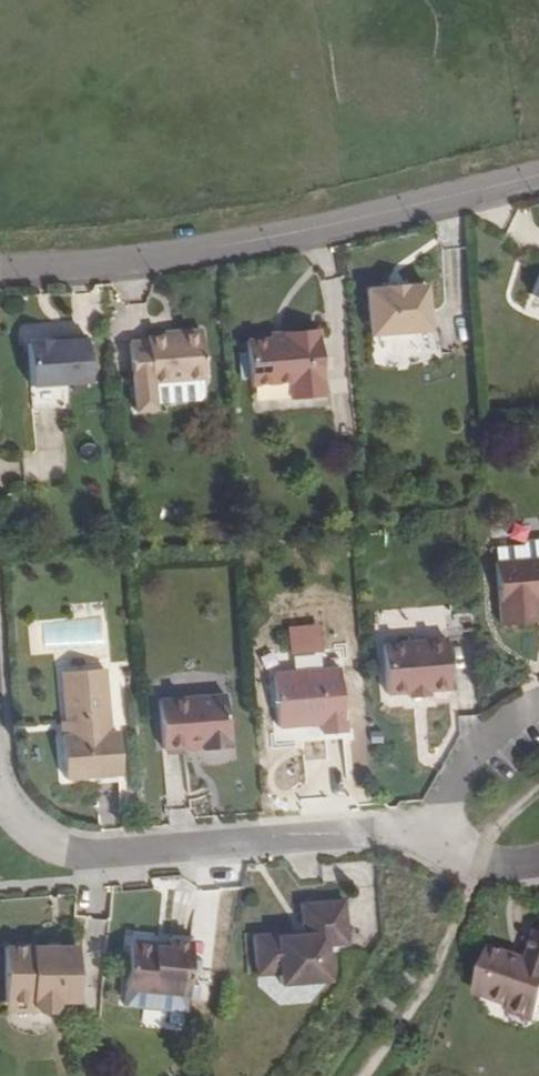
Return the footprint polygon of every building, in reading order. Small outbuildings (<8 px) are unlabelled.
[(369,290),(373,336),(430,332),(427,285),(408,287),(407,284),(388,286),(388,288),(369,290)] [(206,373),(202,324),(178,327),(178,332),(165,333),(148,335),(149,338),(131,339),(134,379),(136,407),(156,405),(155,399),(200,396),(204,391),(203,373),(206,373)] [(271,334),(247,336),(251,380),(291,377),(292,392),(324,390),(319,324),(285,327),(285,333),(271,334)] [(50,342),(31,344),(31,346),(29,346),(32,412),(63,409),(61,387),(90,385),(87,338),(67,340),(67,343),(51,344),(50,342)] [(501,630),(538,627),(537,605),(538,604),(538,544),(527,544),(523,549),(496,551),(501,630)] [(431,695),(453,693),(449,642),(385,648),(389,698),(411,696),(412,701),(431,700),(431,695)] [(109,734),(104,671),(62,674),(66,724),(66,737),(60,736),(65,779),(120,776),(117,734),(109,734)] [(323,737),(345,736),(340,671),(274,677),(278,729),(322,726),(323,737)] [(207,753),(235,750),(231,698),(165,703),(168,751),(207,748),(207,753)] [(347,947),(344,904),(301,908),(304,935),(255,939),(257,968),(279,966),(281,988),(329,984),(326,949),(347,947)] [(155,945),(129,942),(123,1008),(184,1014),(190,945),(167,942),(167,946),(166,951),(154,949),(155,945)] [(80,1001),(76,946),(4,952),(9,1007),(36,1005),(37,1010),(42,1015),(55,1014),(62,1009),(61,1003),(80,1001)] [(490,1002),(522,1015),(529,1013),(538,1017),(538,969),(504,954),(487,996),(490,1002)] [(279,966),(257,968),(257,979),(280,977),(279,966)] [(520,1021),(538,1029),(538,1017),(529,1013),(522,1015),(520,1021)]
